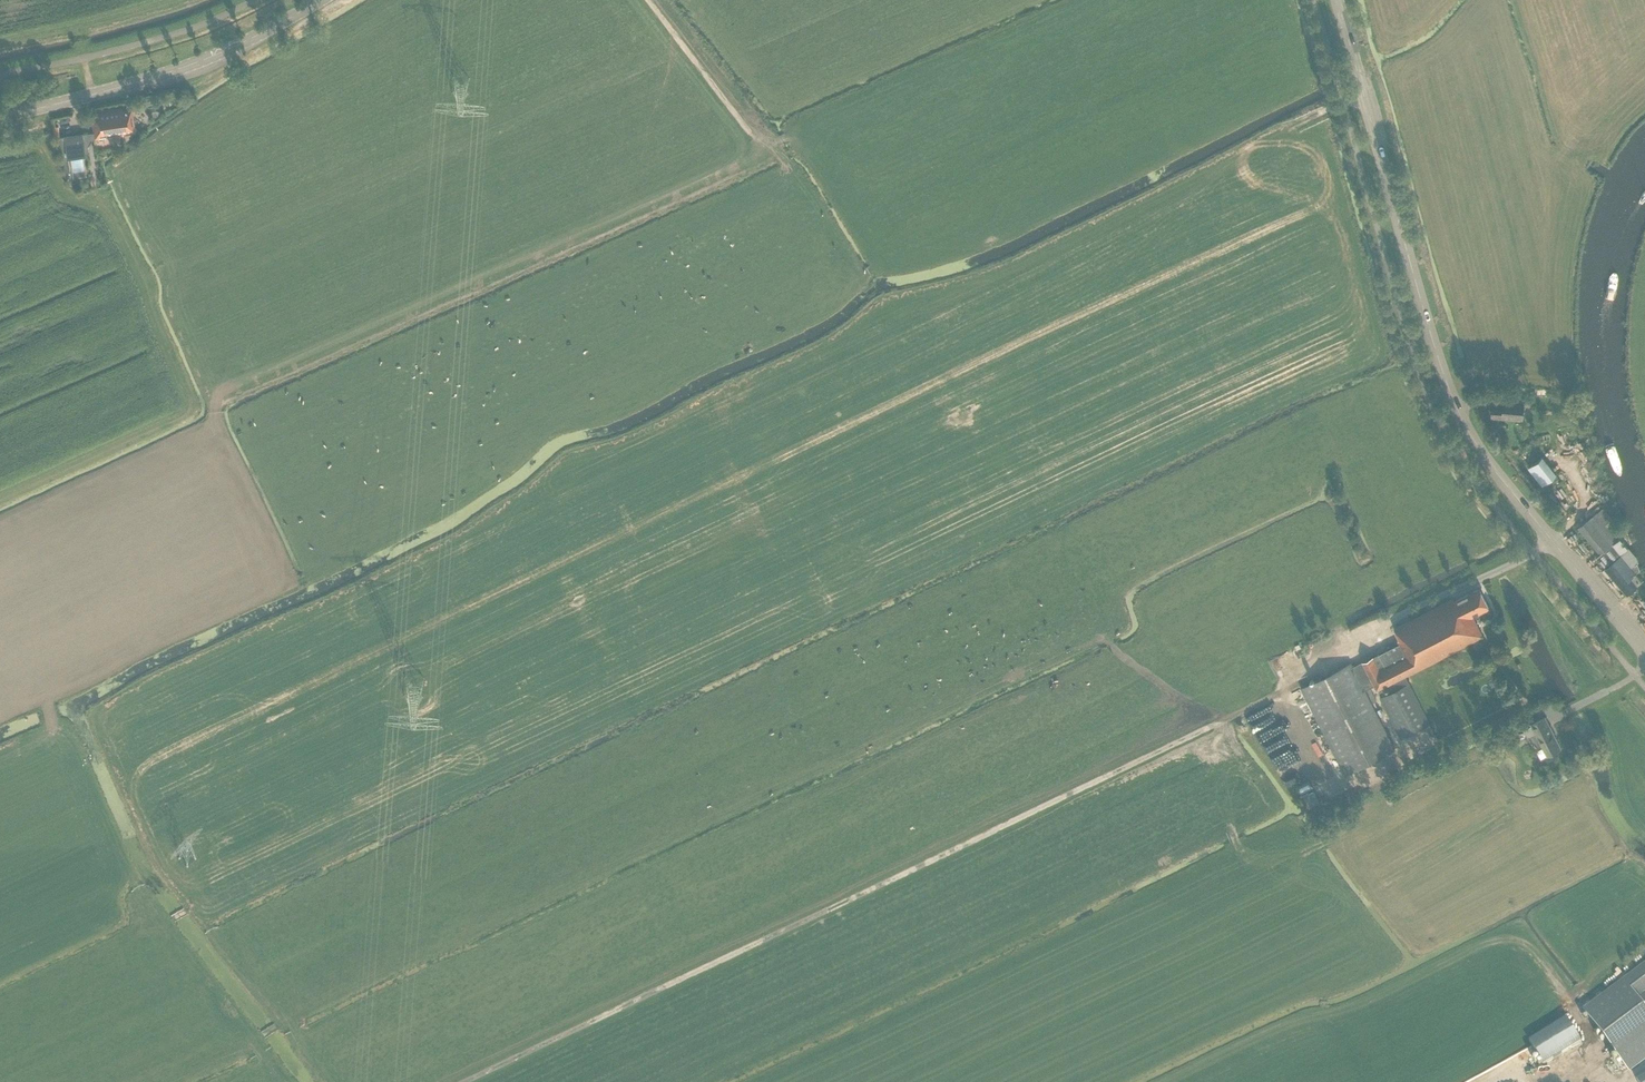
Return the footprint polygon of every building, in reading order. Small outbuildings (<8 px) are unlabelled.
[(86,153),(89,153),(88,147),(95,138),(95,139),(124,135),(124,133),(135,131),(132,108),(123,110),(122,108),(92,112),(94,121),(93,121),(94,132),(83,134),(83,133),(64,135),(64,136),(60,137),(59,126),(53,127),(55,138),(60,138),(66,178),(71,177),(69,157),(86,154),(86,153)] [(1522,419),(1524,401),(1504,399),(1504,405),(1493,404),(1492,416),(1522,419)] [(1542,484),(1556,473),(1542,455),(1529,466),(1542,484)] [(1563,476),(1547,491),(1565,511),(1582,496),(1563,476)] [(1627,593),(1642,581),(1635,573),(1640,569),(1635,559),(1626,549),(1629,546),(1621,536),(1624,533),(1602,507),(1578,528),(1599,554),(1596,556),(1627,593)] [(1489,608),(1479,588),(1455,600),(1453,598),(1394,628),(1400,639),(1398,640),(1400,643),(1373,657),(1373,656),(1353,666),(1351,663),(1301,688),(1346,774),(1395,749),(1365,690),(1374,685),(1377,690),(1393,681),(1397,688),(1380,697),(1401,737),(1430,722),(1405,675),(1413,671),(1483,636),(1472,616),(1489,608)] [(1531,723),(1532,725),(1524,729),(1528,737),(1530,736),(1535,745),(1540,743),(1546,755),(1561,748),(1545,716),(1531,723)] [(1585,1011),(1629,1070),(1644,1058),(1644,966),(1585,1011)] [(1544,1065),(1581,1042),(1567,1019),(1529,1042),(1544,1065)]
